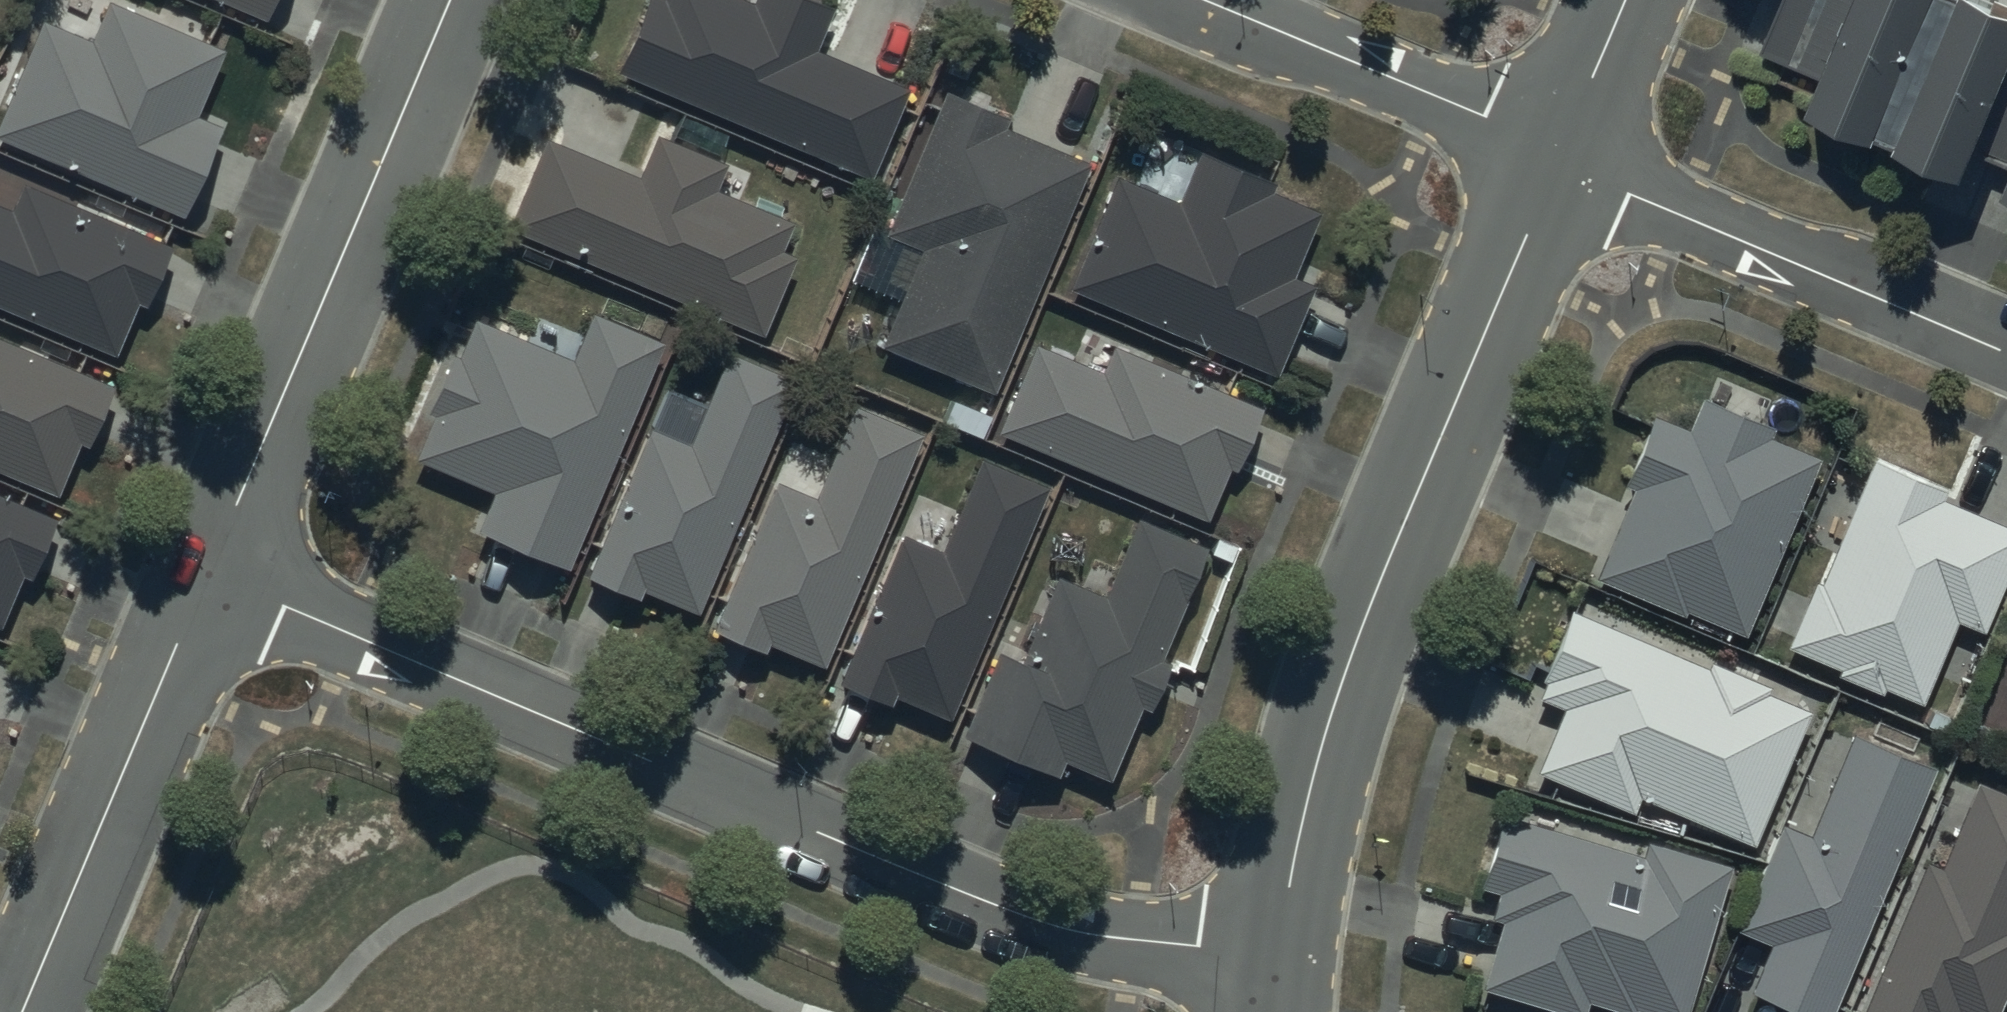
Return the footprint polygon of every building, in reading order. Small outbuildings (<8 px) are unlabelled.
[(0,106),(0,127),(183,204),(220,116),(195,106),(224,39),(131,0),(106,0),(94,28),(42,6),(0,106)] [(616,60),(870,169),(909,79),(814,38),(830,0),(642,0),(616,60)] [(1765,49),(1818,71),(1807,98),(1873,125),(1877,116),(1902,127),(1899,134),(1962,160),(1968,146),(2006,162),(2006,0),(1786,0),(1765,49)] [(1009,105),(943,78),(883,225),(917,239),(877,336),(989,383),(1085,149),(1004,116),(1009,105)] [(542,125),(504,216),(761,323),(794,244),(782,239),(793,211),(715,178),(727,152),(656,122),(638,165),(542,125)] [(1114,165),(1066,276),(1275,367),(1315,275),(1291,265),(1317,203),(1263,179),(1268,167),(1199,137),(1175,192),(1114,165)] [(115,344),(137,292),(146,295),(172,234),(24,170),(12,198),(0,193),(0,294),(115,344)] [(567,555),(657,332),(588,302),(569,348),(470,307),(457,341),(450,338),(424,401),(431,404),(412,451),(489,482),(475,518),(567,555)] [(58,484),(79,433),(88,437),(114,373),(0,325),(0,460),(58,484)] [(1033,331),(996,420),(1205,508),(1225,460),(1232,463),(1259,399),(1109,336),(1099,359),(1033,331)] [(696,601),(791,368),(726,341),(687,436),(642,417),(582,564),(636,586),(639,578),(696,601)] [(1632,475),(1592,564),(1680,603),(1683,596),(1740,621),(1817,449),(1766,426),(1771,414),(1698,381),(1681,418),(1648,403),(1619,469),(1632,475)] [(822,655),(918,422),(853,394),(813,486),(774,469),(708,620),(761,642),(766,631),(822,655)] [(947,708),(1044,474),(977,446),(939,540),(898,523),(837,670),(891,692),(894,686),(947,708)] [(1867,447),(1817,573),(1810,570),(1784,636),(1832,655),(1829,662),(1877,681),(1880,675),(1919,691),(1951,612),(1983,625),(2006,563),(2006,516),(1938,488),(1942,477),(1867,447)] [(21,563),(32,567),(58,506),(0,481),(0,613),(21,563)] [(998,634),(960,724),(1054,766),(1061,751),(1104,771),(1138,695),(1147,699),(1168,652),(1159,648),(1206,536),(1134,505),(1101,584),(1056,565),(1023,645),(998,634)] [(1749,834),(1808,697),(1568,593),(1536,668),(1541,670),(1533,688),(1558,699),(1532,759),(1630,801),(1637,786),(1749,834)] [(1825,1011),(1930,759),(1847,725),(1806,824),(1779,812),(1734,921),(1766,935),(1748,979),(1825,1011)] [(1921,852),(1854,1011),(1950,1011),(1954,1001),(1981,1011),(1990,1011),(2006,970),(2006,785),(1972,771),(1936,858),(1921,852)] [(1499,802),(1478,874),(1496,879),(1488,907),(1497,910),(1478,978),(1580,1007),(1585,991),(1631,1004),(1633,999),(1679,1011),(1683,1011),(1728,855),(1644,831),(1641,843),(1499,802)]
